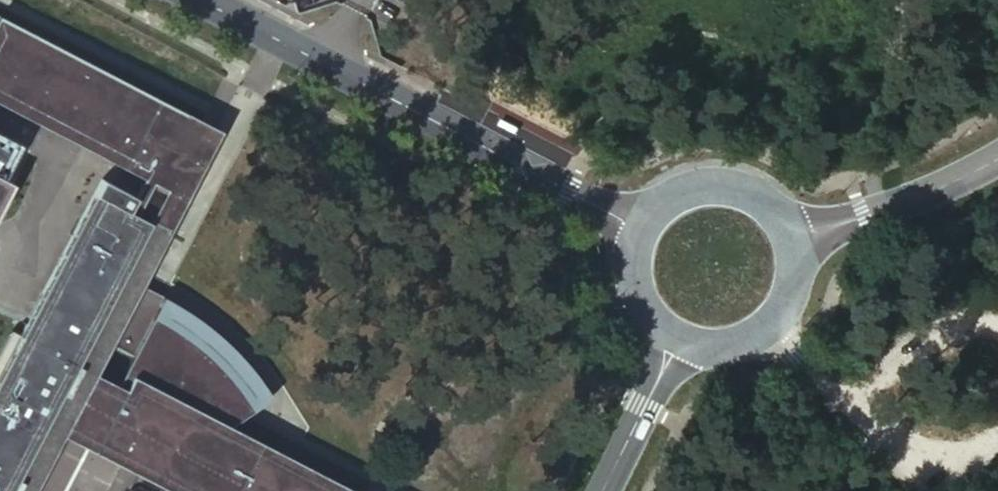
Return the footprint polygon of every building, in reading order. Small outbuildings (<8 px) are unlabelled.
[(190,199),(225,132),(0,15),(0,104),(113,162),(190,199)] [(17,186),(6,180),(25,146),(0,133),(0,217),(17,186)] [(189,200),(113,162),(48,287),(80,304),(46,369),(0,395),(0,408),(42,430),(11,490),(45,490),(75,434),(92,444),(183,490),(357,490),(230,426),(225,429),(220,421),(257,397),(259,395),(227,356),(211,341),(179,318),(161,307),(139,296),(189,200)] [(48,287),(14,353),(46,369),(80,304),(48,287)] [(46,369),(14,353),(0,379),(0,395),(46,369)] [(0,408),(0,490),(11,490),(42,430),(0,408)] [(92,444),(75,434),(45,490),(67,490),(92,444)]
